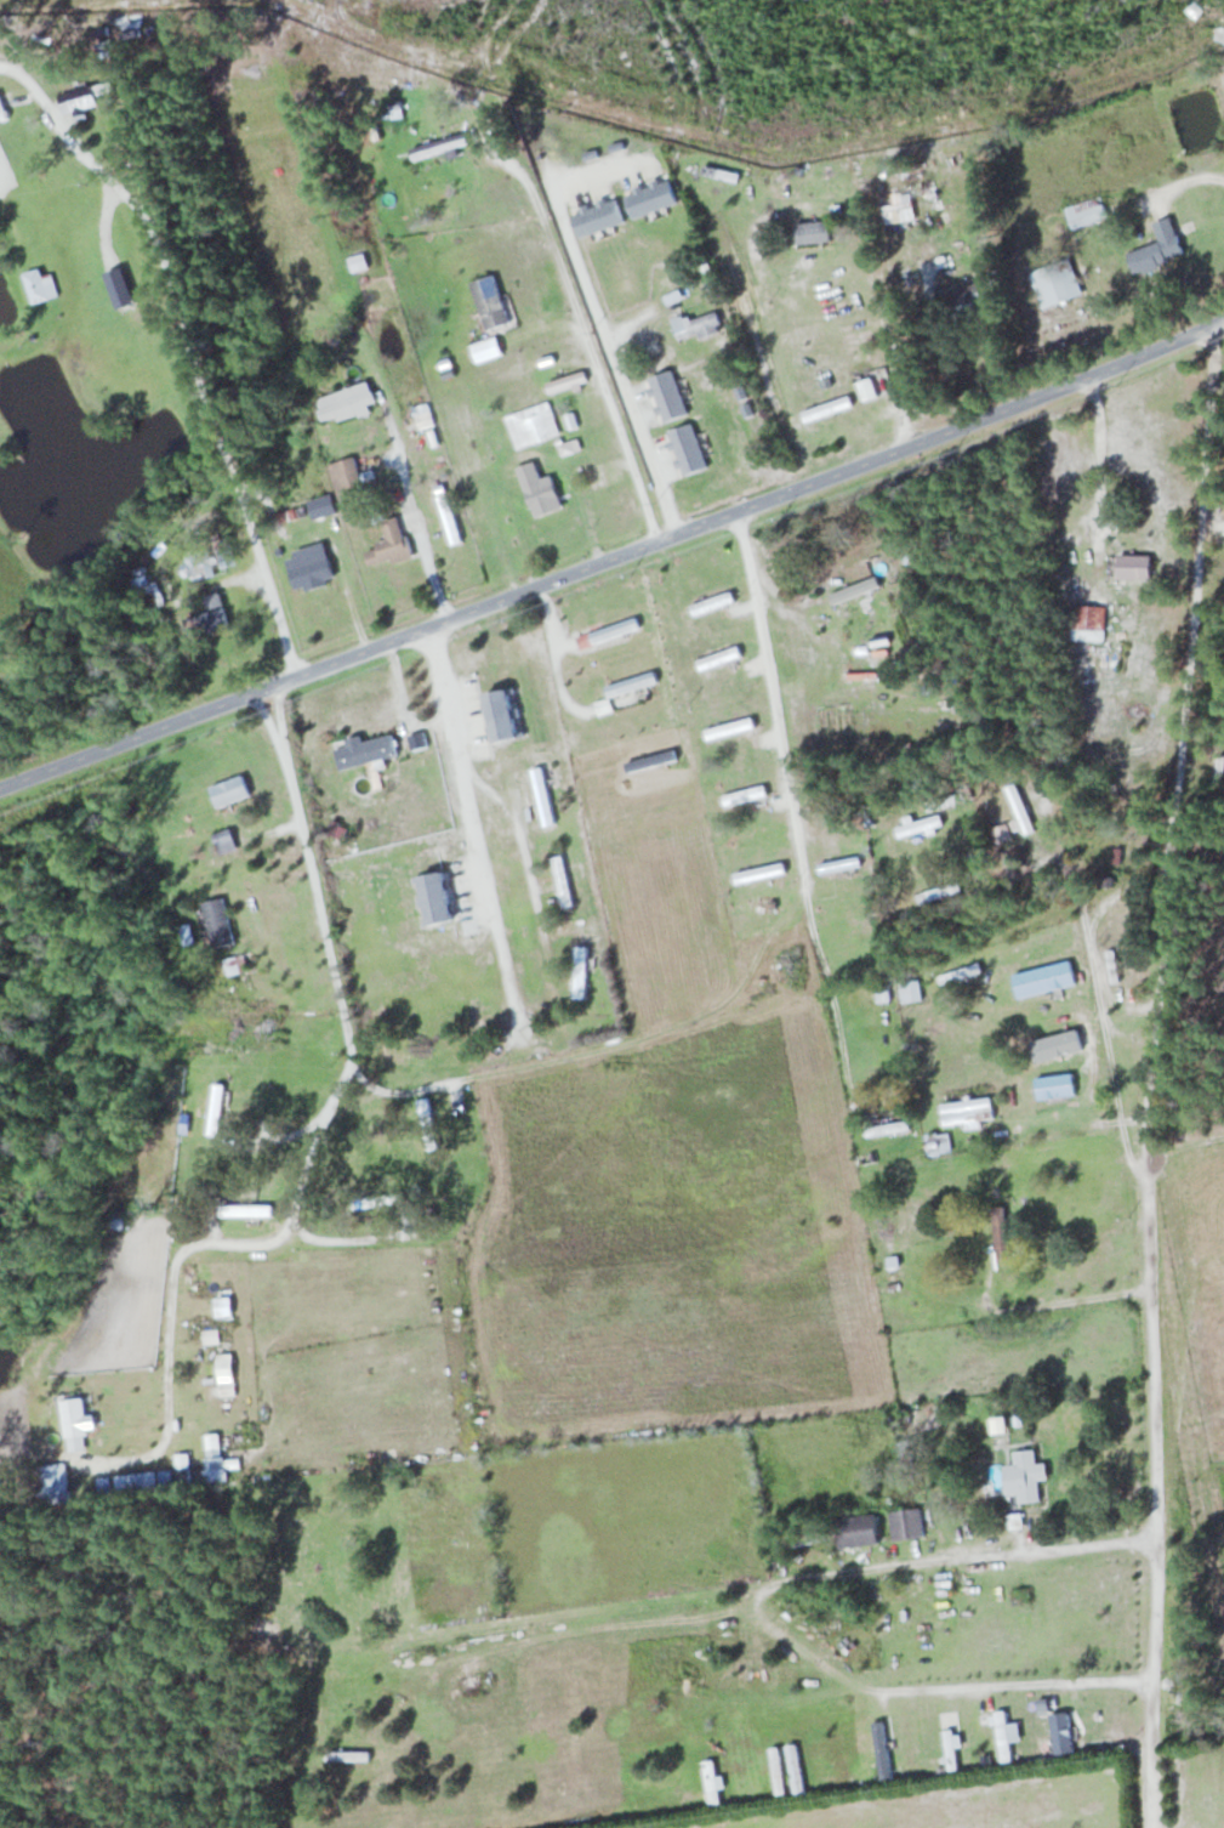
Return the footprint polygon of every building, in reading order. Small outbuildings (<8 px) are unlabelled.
[(114,90),(111,79),(68,92),(75,114),(100,107),(96,95),(114,90)] [(410,160),(466,144),(462,133),(407,149),(410,160)] [(1108,219),(1102,197),(1066,205),(1071,227),(1108,219)] [(1127,252),(1134,273),(1184,258),(1172,216),(1153,222),(1159,242),(1127,252)] [(831,240),(829,219),(794,223),(796,244),(831,240)] [(1030,271),(1043,308),(1083,294),(1070,257),(1030,271)] [(59,296),(53,272),(42,275),(40,267),(24,271),(32,303),(59,296)] [(509,324),(495,274),(472,280),(486,330),(509,324)] [(953,315),(982,314),(981,285),(952,286),(953,315)] [(723,329),(716,309),(674,322),(680,342),(723,329)] [(665,422),(688,413),(671,369),(648,379),(665,422)] [(316,401),(326,426),(377,405),(367,380),(316,401)] [(560,434),(549,401),(506,416),(517,449),(560,434)] [(435,424),(427,403),(412,409),(421,430),(435,424)] [(669,430),(681,476),(706,469),(694,424),(669,430)] [(413,439),(431,469),(448,459),(431,428),(413,439)] [(364,497),(357,458),(330,462),(337,501),(364,497)] [(552,475),(541,478),(536,461),(517,466),(532,518),(562,509),(552,475)] [(587,468),(592,488),(606,485),(601,464),(587,468)] [(308,500),(313,519),(336,513),(331,494),(308,500)] [(386,541),(365,546),(370,567),(411,557),(401,515),(382,520),(386,541)] [(285,554),(297,592),(336,580),(324,542),(285,554)] [(1151,579),(1151,555),(1118,555),(1118,579),(1151,579)] [(184,561),(184,575),(209,575),(209,561),(184,561)] [(230,627),(220,592),(203,596),(206,607),(187,612),(194,637),(230,627)] [(735,603),(732,592),(690,603),(693,614),(735,603)] [(1106,605),(1071,605),(1071,640),(1106,640),(1106,605)] [(639,625),(636,617),(584,635),(587,644),(639,625)] [(696,659),(700,670),(742,657),(738,646),(696,659)] [(607,686),(610,696),(658,681),(654,671),(607,686)] [(518,737),(507,689),(483,695),(494,743),(518,737)] [(705,729),(708,740),(755,728),(752,717),(705,729)] [(398,756),(393,734),(363,741),(361,734),(346,738),(348,746),(336,749),(340,769),(398,756)] [(532,769),(544,826),(555,823),(543,766),(532,769)] [(209,787),(241,773),(250,795),(218,807),(209,787)] [(1023,834),(1033,831),(1018,783),(1007,786),(1023,834)] [(768,796),(765,784),(722,795),(725,806),(768,796)] [(944,825),(940,813),(896,827),(900,838),(944,825)] [(1012,837),(1006,823),(992,829),(998,843),(1012,837)] [(212,833),(229,828),(237,848),(220,855),(212,833)] [(820,871),(860,868),(860,859),(820,862),(820,871)] [(443,873),(415,877),(423,926),(451,921),(443,873)] [(921,904),(961,889),(958,881),(918,895),(921,904)] [(201,902),(223,897),(234,942),(212,947),(201,902)] [(180,925),(190,922),(195,942),(184,944),(180,925)] [(576,997),(586,997),(586,946),(576,946),(576,997)] [(244,953),(247,970),(227,976),(222,959),(244,953)] [(1014,973),(1019,996),(1076,983),(1071,960),(1014,973)] [(938,977),(941,985),(981,971),(979,963),(938,977)] [(919,979),(900,982),(903,1002),(922,1000),(919,979)] [(1037,1076),(1039,1098),(1075,1094),(1073,1073),(1037,1076)] [(214,1082),(224,1084),(218,1136),(206,1134),(214,1082)] [(416,1098),(427,1096),(438,1148),(428,1151),(416,1098)] [(180,1112),(189,1113),(187,1132),(178,1132),(180,1112)] [(866,1126),(867,1136),(910,1129),(908,1119),(866,1126)] [(950,1152),(950,1135),(928,1135),(928,1152),(950,1152)] [(352,1199),(400,1192),(402,1202),(353,1208),(352,1199)] [(272,1204),(272,1215),(221,1215),(221,1204),(272,1204)] [(113,1214),(126,1215),(124,1228),(112,1226),(113,1214)] [(201,1329),(234,1328),(234,1341),(203,1344),(201,1329)] [(216,1355),(232,1352),(233,1381),(218,1383),(216,1355)] [(82,1397),(85,1415),(95,1414),(96,1427),(86,1429),(87,1434),(82,1435),(85,1449),(69,1452),(67,1437),(64,1437),(59,1400),(82,1397)] [(1004,1464),(1006,1495),(1017,1494),(1018,1503),(1040,1501),(1039,1479),(1046,1478),(1044,1448),(1014,1450),(1015,1464),(1004,1464)] [(205,1449),(205,1482),(226,1482),(226,1449),(205,1449)] [(70,1503),(67,1478),(64,1463),(19,1469),(27,1509),(70,1503)] [(154,1470),(114,1476),(116,1494),(156,1489),(154,1470)] [(96,1477),(109,1476),(110,1492),(97,1493),(96,1477)] [(891,1509),(891,1538),(923,1538),(923,1509),(891,1509)] [(878,1542),(875,1513),(835,1517),(838,1546),(878,1542)] [(752,1694),(752,1650),(741,1650),(741,1694),(752,1694)] [(995,1711),(1001,1762),(1012,1761),(1006,1710),(995,1711)] [(1069,1711),(1050,1713),(1055,1755),(1074,1752),(1069,1711)] [(873,1722),(881,1778),(892,1777),(884,1721),(873,1722)] [(945,1769),(955,1769),(955,1730),(945,1730),(945,1769)] [(775,1793),(783,1793),(781,1747),(772,1747),(775,1793)] [(368,1760),(368,1751),(326,1751),(326,1760),(368,1760)] [(704,1760),(708,1804),(719,1803),(715,1759),(704,1760)]
